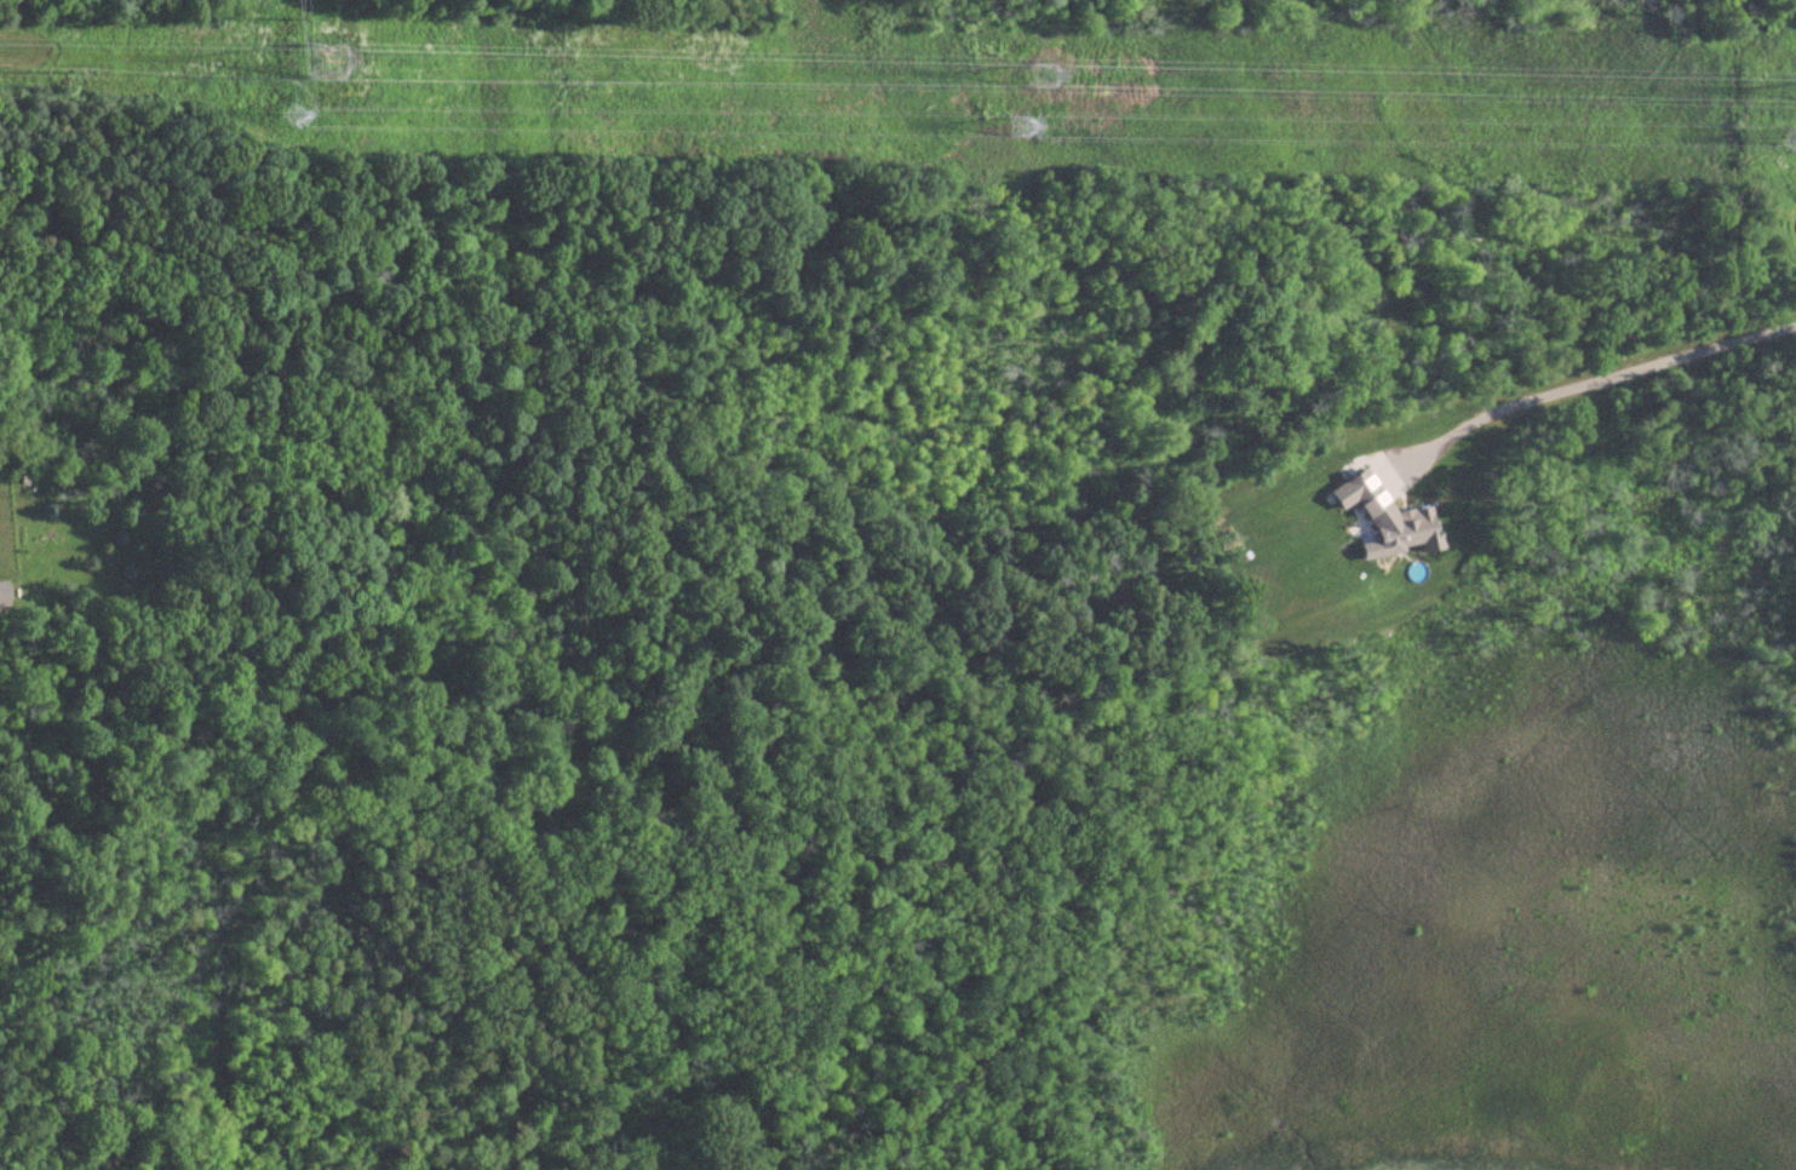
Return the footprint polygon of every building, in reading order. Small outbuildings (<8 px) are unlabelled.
[(10,583),(0,583),(0,608),(11,608),(10,583)]
